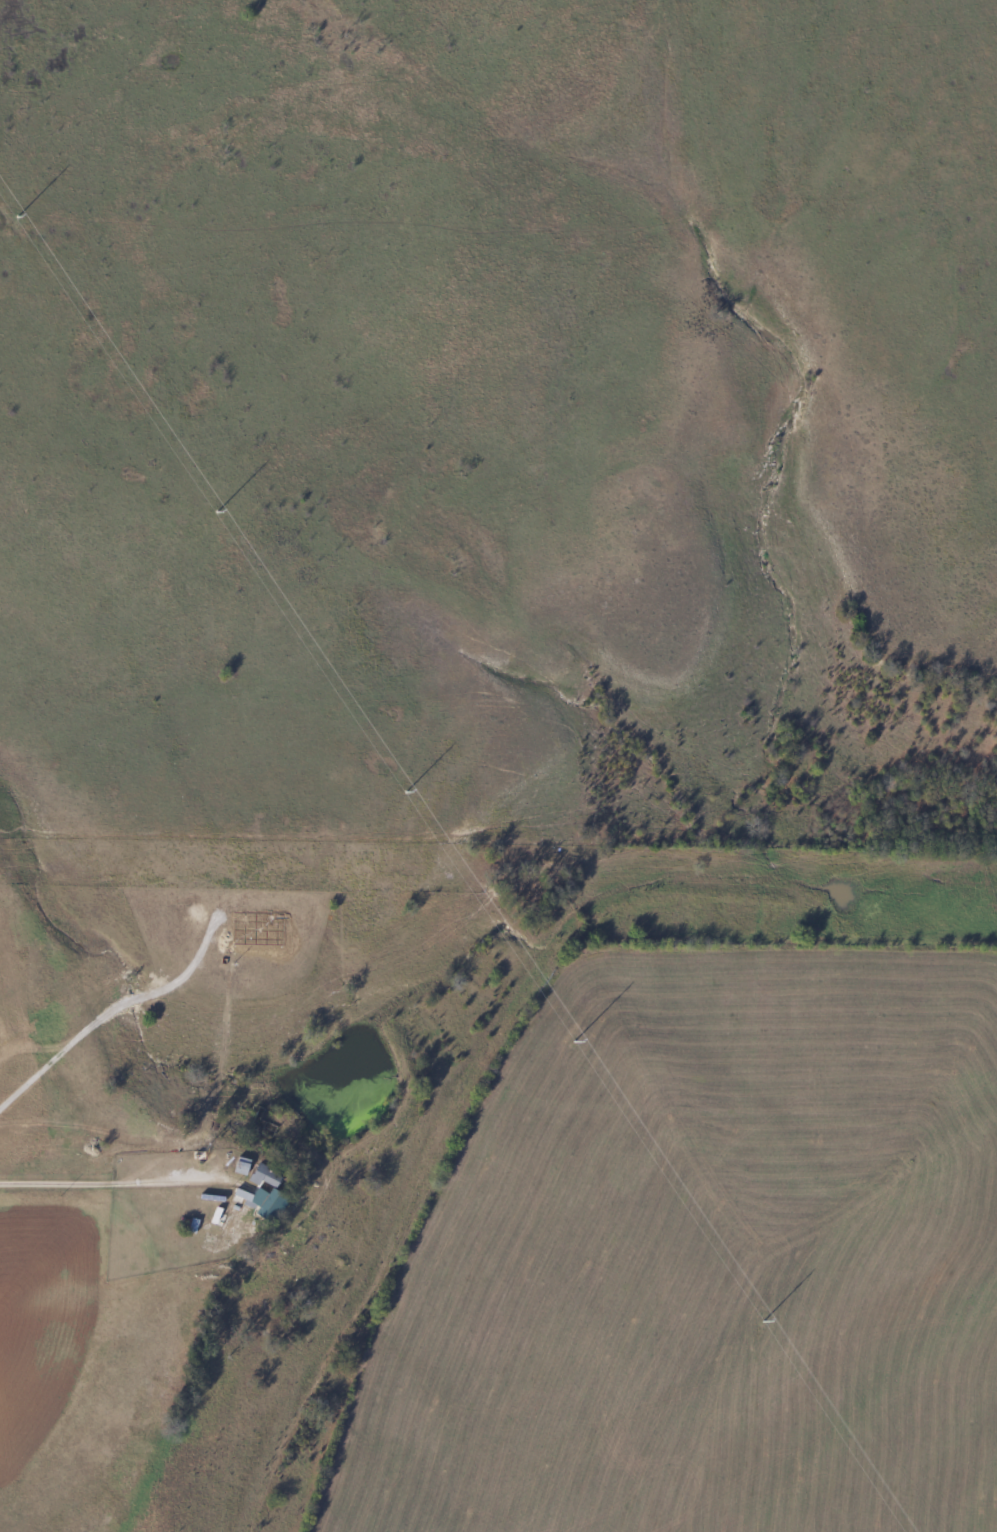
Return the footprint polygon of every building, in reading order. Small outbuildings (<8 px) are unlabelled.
[(232,1173),(245,1177),(250,1161),(237,1157),(232,1173)] [(260,1180),(274,1188),(280,1177),(257,1164),(247,1180),(257,1186),(260,1180)]
